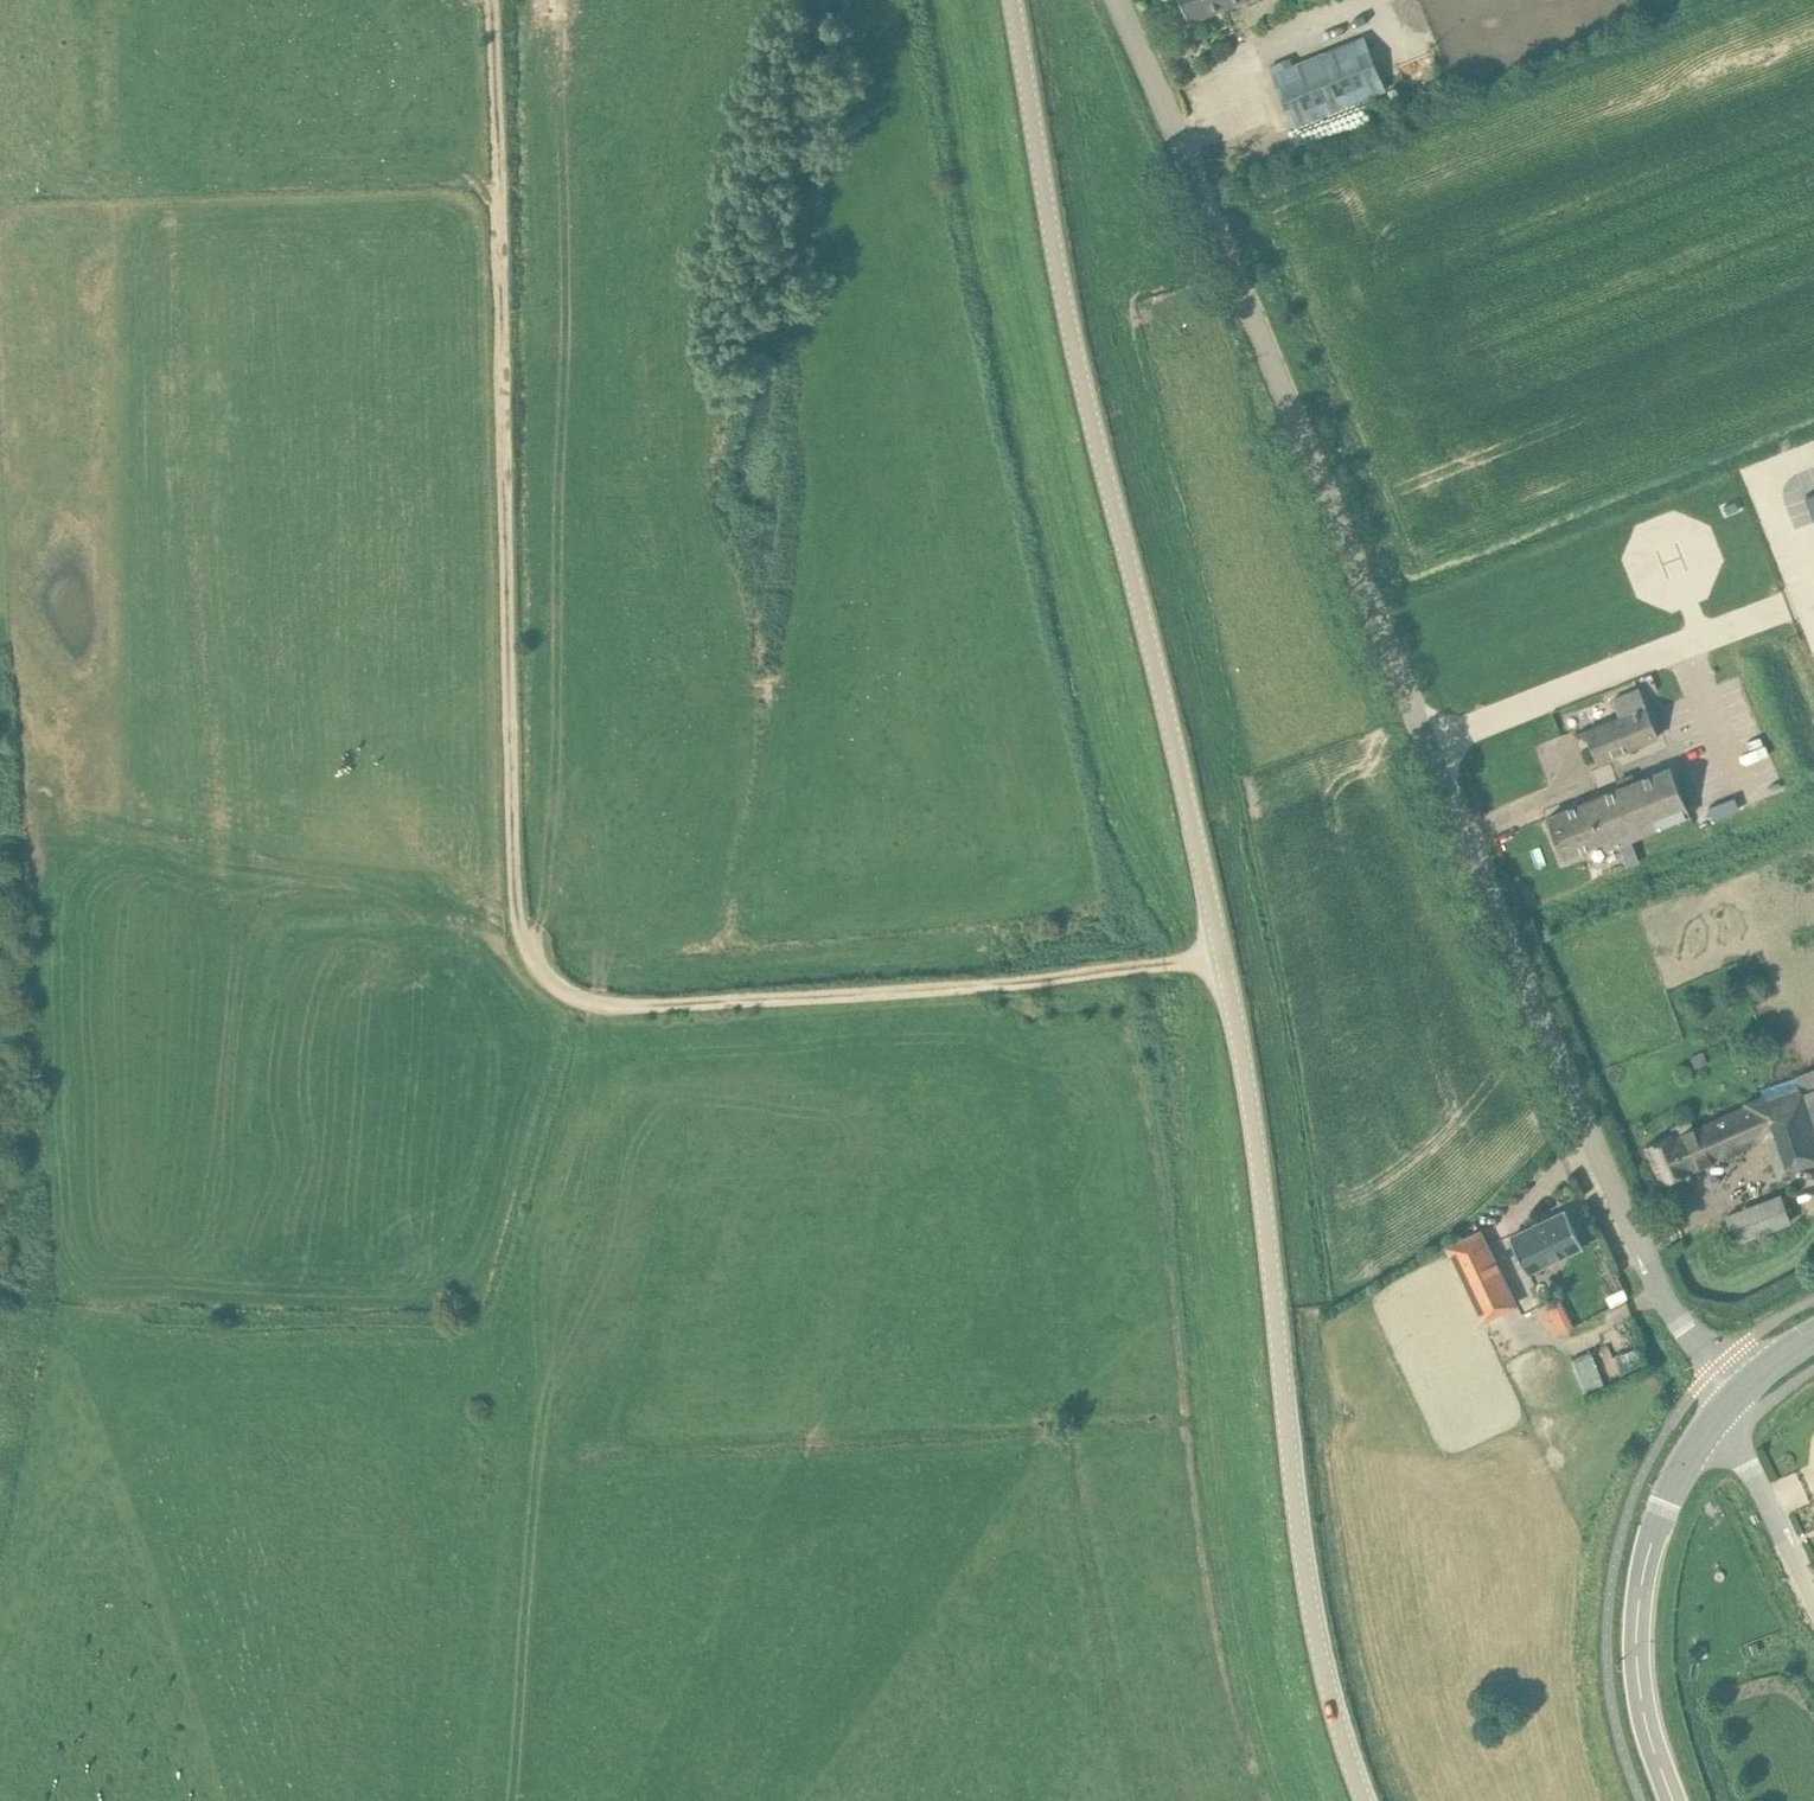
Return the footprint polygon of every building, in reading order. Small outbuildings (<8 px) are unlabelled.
[(1240,0),(1181,0),(1189,21),(1240,0)] [(1386,89),(1363,35),(1343,43),(1293,63),(1291,58),(1269,67),(1294,127),(1386,89)] [(1804,497),(1813,522),(1813,493),(1804,497)] [(1621,714),(1584,729),(1597,762),(1660,737),(1638,686),(1613,696),(1621,714)] [(1616,844),(1618,843),(1630,838),(1690,814),(1671,766),(1597,796),(1616,844)] [(1616,844),(1597,796),(1547,816),(1562,855),(1601,839),(1605,848),(1616,844)] [(1760,1087),(1764,1096),(1692,1126),(1689,1119),(1671,1126),(1674,1133),(1646,1145),(1661,1181),(1767,1136),(1780,1171),(1813,1158),(1813,1067),(1760,1087)] [(1736,1241),(1790,1220),(1780,1193),(1726,1213),(1736,1241)] [(1527,1271),(1581,1244),(1565,1210),(1510,1236),(1527,1271)] [(1481,1229),(1445,1247),(1482,1322),(1518,1304),(1481,1229)] [(1559,1295),(1541,1304),(1557,1339),(1575,1330),(1559,1295)] [(1753,1652),(1760,1649),(1757,1641),(1749,1643),(1753,1652)]
